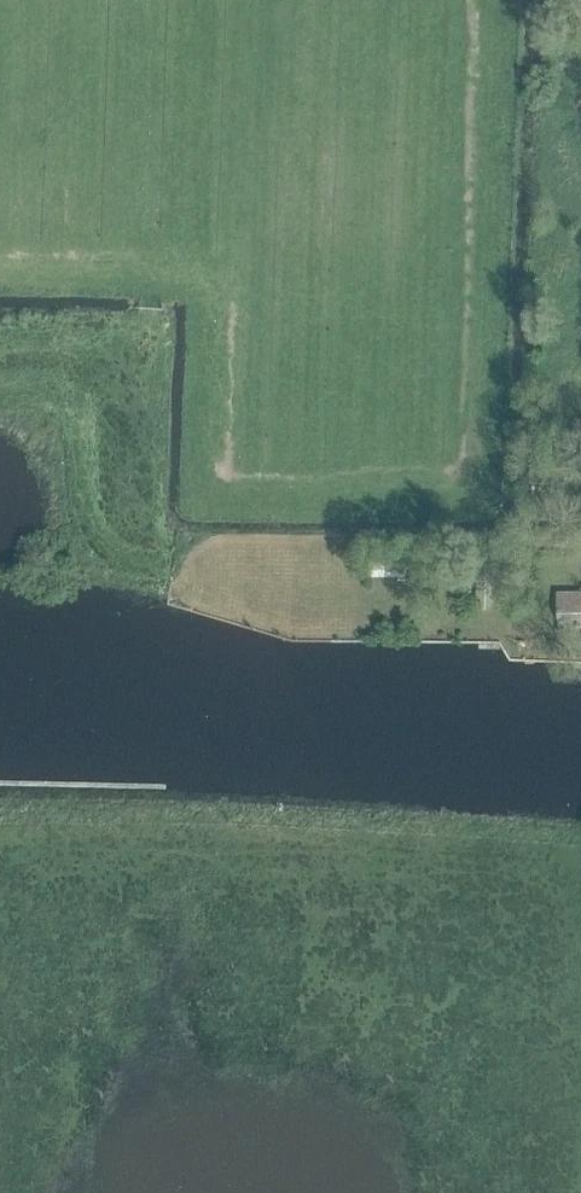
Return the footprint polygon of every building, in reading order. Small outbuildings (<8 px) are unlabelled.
[(371,574),(408,575),(409,564),(371,563),(371,574)] [(580,616),(580,590),(557,590),(557,615),(580,616)]
